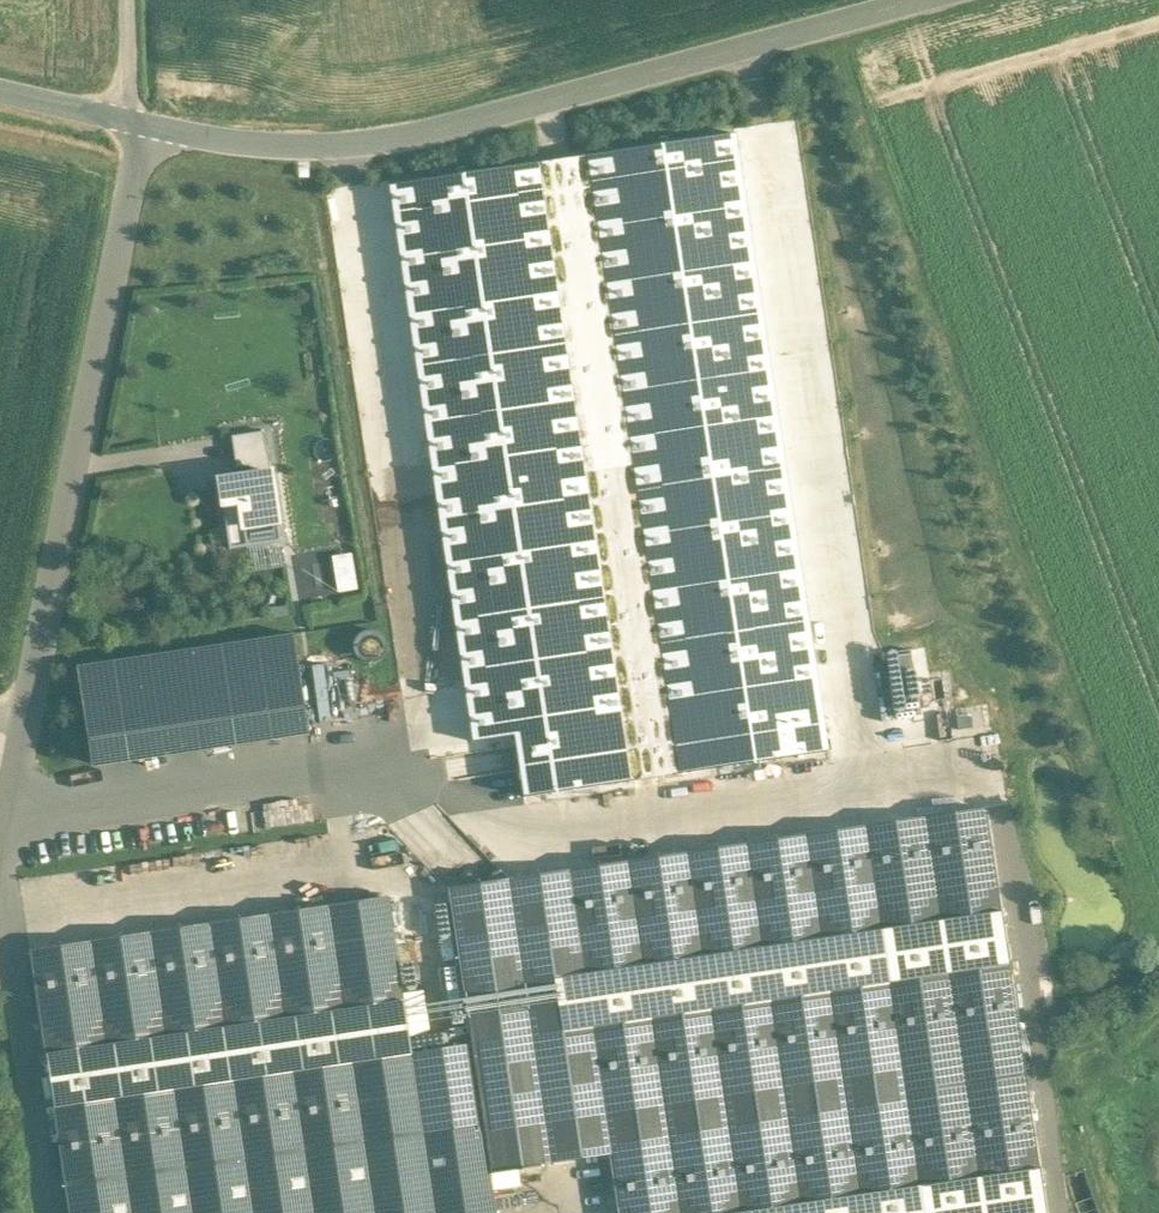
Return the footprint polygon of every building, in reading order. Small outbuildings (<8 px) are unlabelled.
[(265,431),(232,436),(236,468),(249,466),(269,463),(265,431)] [(780,443),(434,497),(473,743),(513,737),(522,797),(828,749),(780,443)] [(269,463),(249,466),(250,475),(219,480),(226,529),(243,527),(278,521),(269,463)] [(278,521),(243,527),(246,547),(281,541),(278,521)] [(350,550),(330,554),(337,590),(356,586),(350,550)] [(294,634),(77,667),(91,762),(308,730),(294,634)] [(471,1044),(483,1123),(491,1174),(517,1170),(611,1156),(619,1212),(1045,1212),(988,817),(448,891),(471,1044)] [(329,907),(31,952),(66,1186),(424,1132),(412,1053),(409,1037),(428,1034),(422,991),(403,994),(389,898),(329,907)] [(412,970),(404,971),(407,989),(415,987),(412,970)] [(471,1044),(412,1053),(424,1132),(483,1123),(471,1044)] [(66,1186),(70,1212),(496,1212),(493,1190),(520,1186),(517,1170),(491,1174),(483,1123),(424,1132),(66,1186)]
